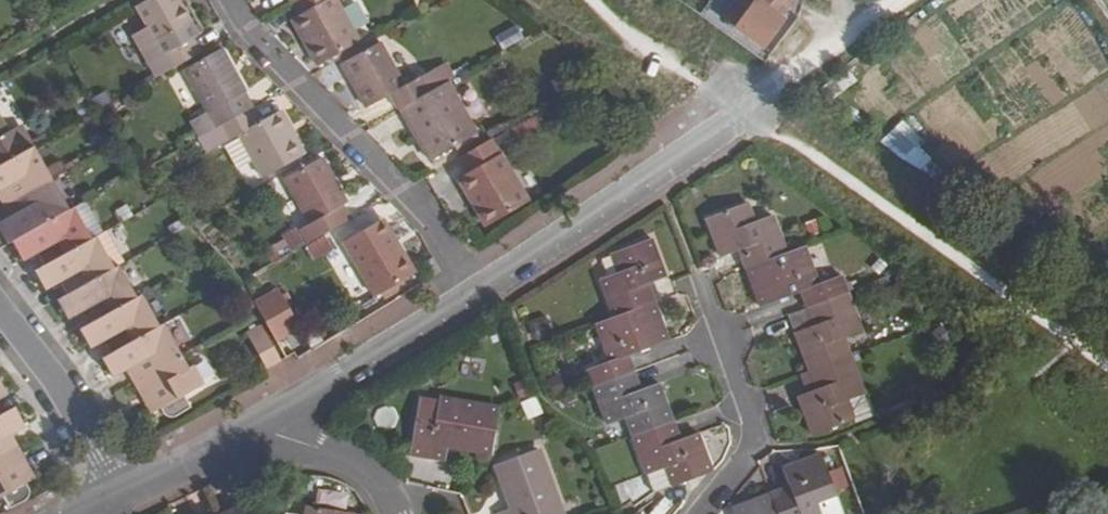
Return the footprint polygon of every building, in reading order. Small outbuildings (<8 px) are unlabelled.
[(173,69),(201,53),(194,41),(199,38),(180,2),(179,0),(147,0),(135,7),(146,28),(132,36),(156,78),(173,69)] [(316,66),(329,58),(359,42),(335,0),(297,0),(291,3),(290,4),(297,16),(290,20),(316,66)] [(718,19),(758,48),(778,20),(773,16),(785,0),(732,0),(718,19)] [(502,50),(522,40),(516,25),(495,35),(502,50)] [(359,42),(329,58),(332,64),(361,47),(359,42)] [(379,42),(341,64),(366,108),(388,96),(396,111),(398,110),(428,94),(418,77),(404,85),(379,42)] [(246,92),(222,49),(183,70),(207,112),(205,114),(188,123),(197,139),(249,110),(253,108),(245,93),(246,92)] [(438,66),(418,77),(428,94),(447,82),(438,66)] [(834,94),(856,84),(849,70),(827,81),(834,94)] [(428,164),(478,135),(448,82),(447,82),(428,94),(398,110),(428,164)] [(363,110),(368,121),(392,109),(387,98),(363,110)] [(257,123),(249,110),(197,139),(206,153),(237,137),(261,180),(304,153),(280,110),(257,123)] [(31,148),(18,125),(7,131),(0,119),(0,166),(31,148)] [(924,180),(942,163),(901,120),(883,138),(924,180)] [(456,179),(485,228),(529,201),(492,141),(456,161),(465,175),(456,179)] [(51,179),(33,148),(0,166),(0,204),(2,207),(51,179)] [(321,158),(283,180),(308,225),(299,229),(307,244),(350,220),(342,206),(347,203),(321,158)] [(68,211),(51,179),(2,207),(8,218),(0,223),(0,232),(7,245),(11,243),(68,211)] [(102,234),(84,202),(73,208),(91,240),(95,237),(102,234)] [(722,256),(741,249),(747,268),(788,254),(774,216),(756,222),(749,203),(708,218),(722,256)] [(44,267),(91,240),(73,208),(68,211),(11,243),(22,262),(36,254),(44,267)] [(390,248),(397,244),(383,218),(375,222),(390,248)] [(341,242),(373,298),(414,274),(397,244),(390,248),(375,222),(341,242)] [(66,296),(113,269),(95,237),(91,240),(44,267),(34,271),(44,291),(59,283),(66,296)] [(620,274),(602,281),(615,319),(656,303),(649,283),(667,278),(653,239),(613,254),(620,274)] [(761,307),(802,291),(808,306),(849,292),(843,275),(820,284),(806,247),(788,254),(747,268),(761,307)] [(88,325),(135,298),(118,266),(113,269),(66,296),(56,301),(67,320),(80,313),(88,325)] [(205,301),(209,310),(240,292),(235,284),(205,301)] [(278,290),(254,303),(275,341),(299,327),(278,290)] [(815,326),(797,332),(811,370),(850,355),(844,337),(863,330),(849,292),(808,306),(815,326)] [(111,354),(158,327),(140,296),(135,298),(88,325),(79,330),(90,349),(104,341),(111,354)] [(670,343),(656,303),(615,319),(597,325),(610,363),(589,370),(595,387),(635,372),(630,356),(670,343)] [(791,312),(797,332),(815,326),(808,306),(791,312)] [(533,338),(550,335),(547,317),(529,320),(533,338)] [(181,356),(163,325),(158,327),(111,354),(101,359),(112,378),(125,371),(132,383),(181,356)] [(260,325),(245,333),(266,370),(281,362),(260,325)] [(863,394),(864,394),(850,355),(811,370),(818,390),(800,396),(813,434),(854,420),(847,399),(863,394)] [(184,395),(203,385),(193,366),(187,369),(181,356),(132,383),(139,397),(149,392),(158,408),(160,408),(161,411),(163,415),(167,418),(172,418),(190,408),(184,395)] [(659,384),(643,391),(635,372),(595,387),(608,425),(628,418),(634,437),(674,421),(659,384)] [(921,387),(926,401),(941,395),(936,381),(921,387)] [(149,392),(139,397),(148,414),(158,408),(149,392)] [(871,418),(863,394),(847,399),(854,420),(855,423),(871,418)] [(441,399),(422,396),(417,424),(411,455),(444,460),(447,443),(493,451),(500,409),(441,399)] [(18,447),(11,435),(24,428),(14,408),(0,416),(0,457),(18,447)] [(674,486),(706,474),(714,471),(699,434),(682,440),(674,421),(634,437),(648,474),(667,467),(674,486)] [(0,457),(0,498),(1,497),(9,509),(27,499),(29,496),(29,491),(25,484),(26,483),(16,467),(26,462),(18,447),(0,457)] [(538,449),(499,464),(514,508),(498,513),(562,513),(538,449)] [(837,494),(823,458),(821,453),(784,467),(790,485),(772,493),(780,513),(821,513),(817,501),(837,494)] [(26,462),(16,467),(26,483),(36,478),(26,462)] [(667,467),(648,474),(656,493),(674,486),(667,467)] [(616,485),(620,502),(640,497),(635,480),(616,485)] [(736,513),(780,513),(772,493),(734,508),(736,513)]
